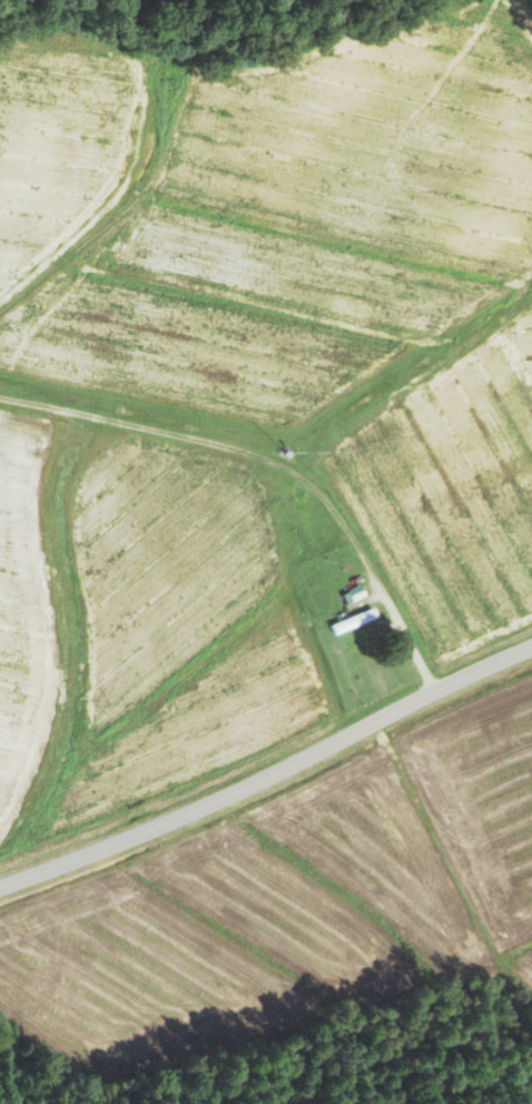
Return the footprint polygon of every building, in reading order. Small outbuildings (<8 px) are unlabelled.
[(343,594),(347,605),(368,596),(364,585),(343,594)]
